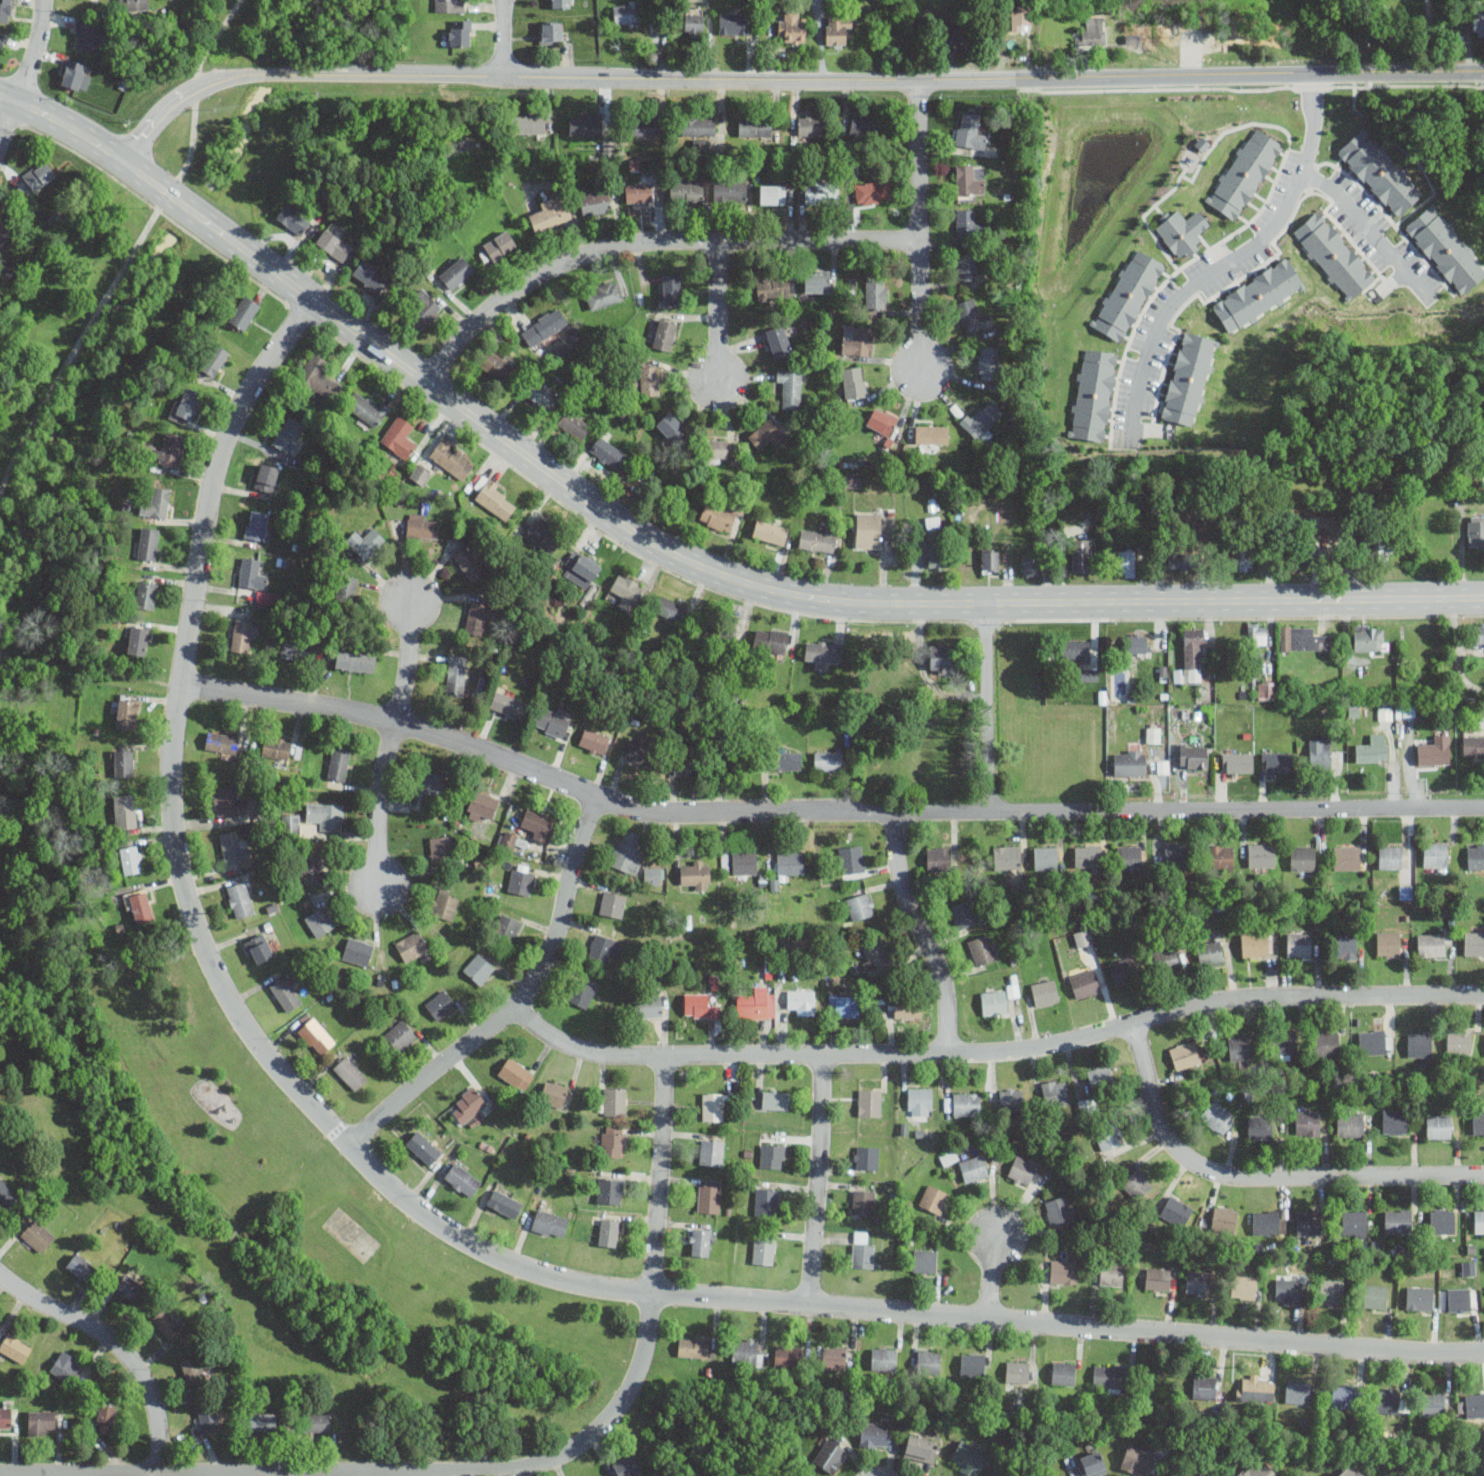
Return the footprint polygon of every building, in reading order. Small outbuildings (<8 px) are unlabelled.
[(12,0),(0,0),(0,22),(10,23),(12,0)] [(149,10),(149,0),(119,0),(119,10),(149,10)] [(464,0),(435,0),(435,12),(464,12),(464,0)] [(551,8),(570,8),(570,0),(551,0),(551,8)] [(643,1),(613,1),(613,24),(643,24),(643,1)] [(1031,4),(1011,4),(1011,29),(1031,29),(1031,4)] [(806,42),(806,19),(798,19),(798,9),(786,9),(786,18),(778,18),(778,40),(786,40),(786,42),(806,42)] [(718,34),(748,34),(748,11),(718,11),(718,34)] [(684,33),(703,33),(704,13),(685,13),(684,33)] [(1483,33),(1483,14),(1473,14),(1473,33),(1483,33)] [(851,16),(825,16),(825,44),(851,44),(851,16)] [(1106,44),(1106,17),(1084,17),(1084,44),(1106,44)] [(449,46),(471,46),(471,18),(449,18),(449,46)] [(72,48),(98,53),(103,24),(78,19),(72,48)] [(562,21),(540,21),(540,42),(562,42),(562,21)] [(965,43),(965,29),(947,29),(947,43),(965,43)] [(79,89),(86,63),(68,58),(60,84),(79,89)] [(980,113),(959,110),(955,144),(985,148),(987,133),(978,132),(980,113)] [(545,114),(512,114),(512,133),(545,133),(545,114)] [(600,114),(569,114),(569,134),(600,134),(600,114)] [(849,133),(882,139),(886,120),(853,114),(849,133)] [(826,135),(826,115),(797,115),(797,135),(826,135)] [(659,117),(631,117),(631,135),(659,135),(659,117)] [(715,117),(682,117),(682,136),(715,136),(715,117)] [(772,136),(772,118),(738,118),(738,136),(772,136)] [(1284,143),(1253,124),(1206,202),(1238,221),(1284,143)] [(1337,150),(1398,215),(1423,193),(1364,125),(1337,150)] [(710,138),(693,138),(693,149),(710,149),(710,138)] [(613,156),(614,140),(603,139),(603,155),(613,156)] [(33,192),(57,176),(45,158),(21,174),(33,192)] [(956,194),(984,194),(984,176),(976,176),(976,164),(956,164),(956,194)] [(703,180),(670,180),(670,202),(703,202),(703,180)] [(713,201),(747,201),(747,180),(713,180),(713,201)] [(891,200),(889,180),(855,183),(857,204),(891,200)] [(624,184),(626,203),(655,200),(653,182),(624,184)] [(838,182),(804,182),(804,202),(838,202),(838,182)] [(786,184),(759,184),(759,203),(786,203),(786,184)] [(598,191),(597,187),(579,190),(583,215),(613,210),(609,189),(598,191)] [(527,213),(533,233),(570,217),(562,200),(557,202),(555,195),(537,200),(539,207),(527,213)] [(275,218),(300,236),(311,220),(286,202),(275,218)] [(1463,293),(1483,275),(1483,265),(1431,202),(1405,224),(1463,293)] [(1154,227),(1180,261),(1205,242),(1198,234),(1210,225),(1196,206),(1186,215),(1180,207),(1154,227)] [(956,209),(956,237),(976,237),(976,209),(956,209)] [(1316,210),(1292,230),(1350,300),(1377,276),(1316,210)] [(0,219),(0,246),(13,228),(0,219)] [(353,245),(324,227),(314,244),(343,262),(353,245)] [(518,247),(507,229),(482,244),(493,262),(518,247)] [(1090,325),(1124,343),(1165,264),(1132,246),(1090,325)] [(450,290),(475,270),(462,254),(438,274),(450,290)] [(957,280),(976,280),(976,254),(957,254),(957,280)] [(390,277),(364,256),(351,272),(376,293),(390,277)] [(1212,304),(1229,332),(1306,287),(1288,256),(1212,304)] [(4,257),(0,261),(0,276),(5,281),(16,270),(4,257)] [(830,292),(830,269),(804,269),(804,292),(830,292)] [(682,305),(682,273),(660,273),(660,305),(682,305)] [(886,308),(886,274),(866,274),(866,308),(886,308)] [(789,298),(789,276),(765,276),(765,298),(789,298)] [(591,310),(623,298),(616,278),(584,290),(591,310)] [(416,307),(405,318),(419,332),(443,307),(423,287),(409,301),(416,307)] [(227,321),(243,332),(261,304),(244,293),(227,321)] [(988,318),(983,320),(974,296),(955,303),(967,335),(991,327),(988,318)] [(532,347),(569,322),(558,306),(521,330),(532,347)] [(652,348),(671,352),(678,322),(659,318),(652,348)] [(794,353),(784,323),(765,330),(774,359),(794,353)] [(874,326),(843,324),(841,353),(872,356),(874,326)] [(1186,330),(1162,416),(1195,425),(1218,339),(1186,330)] [(200,370),(216,377),(229,350),(212,342),(200,370)] [(1000,378),(1000,345),(979,345),(979,378),(1000,378)] [(1118,352),(1082,347),(1069,436),(1105,441),(1118,352)] [(514,362),(489,348),(477,368),(503,382),(514,362)] [(331,400),(341,381),(323,371),(329,361),(312,351),(296,380),(331,400)] [(658,395),(658,365),(638,365),(638,376),(630,376),(630,395),(658,395)] [(866,366),(842,366),(842,397),(866,397),(866,366)] [(782,389),(782,408),(802,408),(802,370),(778,370),(778,389),(782,389)] [(548,411),(558,397),(534,380),(524,395),(548,411)] [(193,420),(203,392),(185,385),(175,414),(193,420)] [(375,430),(390,407),(375,396),(371,402),(355,391),(344,408),(375,430)] [(973,437),(1003,418),(991,400),(962,419),(973,437)] [(899,417),(876,403),(865,423),(888,436),(899,417)] [(591,425),(567,409),(557,424),(581,440),(591,425)] [(673,442),(687,428),(669,410),(655,424),(673,442)] [(270,442),(288,453),(306,424),(288,413),(270,442)] [(379,441),(406,459),(418,442),(409,435),(416,426),(398,414),(379,441)] [(760,451),(770,442),(776,448),(787,437),(768,417),(747,436),(760,451)] [(949,425),(915,425),(915,443),(949,443),(949,425)] [(165,442),(158,440),(152,459),(177,467),(187,436),(169,430),(165,442)] [(589,448),(614,468),(625,453),(600,434),(589,448)] [(430,452),(458,481),(475,464),(447,436),(430,452)] [(727,461),(727,439),(706,439),(706,461),(727,461)] [(254,487),(274,492),(280,467),(260,462),(254,487)] [(431,471),(417,464),(410,477),(423,485),(431,471)] [(502,521),(518,504),(486,474),(476,485),(482,490),(476,496),(502,521)] [(172,489),(153,486),(150,504),(140,503),(139,514),(167,518),(172,489)] [(728,534),(741,507),(732,503),(728,511),(707,501),(698,519),(728,534)] [(271,512),(249,508),(244,537),(265,541),(271,512)] [(882,548),(882,512),(853,512),(853,548),(882,548)] [(438,514),(407,514),(407,540),(438,540),(438,514)] [(551,554),(563,536),(536,517),(524,535),(551,554)] [(785,546),(790,528),(756,518),(751,536),(785,546)] [(1483,547),(1483,520),(1468,520),(1468,547),(1483,547)] [(797,546),(833,554),(837,532),(802,525),(797,546)] [(159,528),(140,526),(138,558),(156,560),(159,528)] [(364,535),(356,528),(345,541),(366,558),(383,538),(370,528),(364,535)] [(1367,536),(1367,563),(1391,563),(1391,536),(1367,536)] [(1072,539),(1072,571),(1091,571),(1091,539),(1072,539)] [(928,569),(948,569),(948,542),(928,542),(928,569)] [(472,581),(488,569),(468,544),(452,556),(472,581)] [(1233,570),(1252,570),(1252,546),(1233,546),(1233,570)] [(1283,567),(1310,567),(1310,548),(1283,548),(1283,567)] [(561,573),(587,590),(603,565),(577,549),(561,573)] [(1000,549),(981,549),(981,571),(1000,571),(1000,549)] [(1118,576),(1135,576),(1135,549),(1118,549),(1118,576)] [(1167,568),(1187,568),(1187,551),(1167,551),(1167,568)] [(1023,575),(1039,575),(1039,555),(1022,556),(1023,575)] [(260,557),(240,557),(240,588),(267,588),(267,569),(260,569),(260,557)] [(619,595),(614,603),(630,613),(646,587),(620,571),(609,589),(619,595)] [(358,577),(340,574),(336,599),(354,603),(358,577)] [(134,606),(154,609),(159,583),(139,579),(134,606)] [(681,623),(689,607),(659,593),(652,610),(681,623)] [(490,603),(470,600),(465,632),(485,635),(490,603)] [(733,643),(737,624),(704,617),(700,636),(733,643)] [(229,649),(247,653),(253,622),(236,618),(229,649)] [(1250,622),(1250,645),(1266,645),(1266,622),(1250,622)] [(1473,622),(1473,646),(1483,646),(1483,622),(1473,622)] [(1353,651),(1385,651),(1385,624),(1353,624),(1353,651)] [(150,628),(131,625),(126,653),(145,656),(150,628)] [(785,655),(790,633),(756,625),(751,647),(785,655)] [(1280,650),(1332,650),(1332,634),(1313,634),(1313,625),(1280,625),(1280,650)] [(1184,669),(1174,669),(1174,682),(1201,682),(1201,647),(1209,647),(1209,626),(1184,627),(1184,669)] [(1127,632),(1127,657),(1150,657),(1150,632),(1127,632)] [(803,657),(814,659),(813,668),(828,670),(830,661),(839,662),(842,643),(806,638),(803,657)] [(1061,663),(1091,663),(1091,640),(1061,640),(1061,663)] [(314,642),(281,642),(281,658),(314,658),(314,642)] [(954,643),(929,643),(929,669),(954,669),(954,643)] [(377,655),(337,648),(334,667),(374,674),(377,655)] [(465,696),(465,655),(446,655),(446,696),(465,696)] [(1099,668),(1081,668),(1081,681),(1099,681),(1099,668)] [(1273,697),(1273,681),(1259,681),(1258,697),(1273,697)] [(489,708),(523,720),(529,702),(496,689),(489,708)] [(133,729),(137,698),(119,696),(115,727),(133,729)] [(532,725),(563,739),(572,719),(541,705),(532,725)] [(1393,719),(1393,706),(1379,706),(1379,720),(1393,719)] [(1161,741),(1161,726),(1147,726),(1147,741),(1161,741)] [(604,755),(611,736),(585,727),(578,746),(604,755)] [(239,735),(207,730),(205,749),(236,754),(239,735)] [(1388,761),(1388,732),(1367,732),(1367,743),(1355,743),(1355,761),(1388,761)] [(293,741),(265,734),(260,754),(289,761),(293,741)] [(1416,744),(1417,764),(1450,763),(1449,734),(1437,734),(1437,744),(1416,744)] [(1462,754),(1483,754),(1483,735),(1462,735),(1462,754)] [(1309,738),(1309,768),(1330,768),(1330,738),(1309,738)] [(653,766),(656,745),(629,741),(626,761),(653,766)] [(1180,743),(1180,769),(1207,769),(1207,743),(1180,743)] [(344,782),(352,749),(334,744),(326,778),(344,782)] [(117,776),(134,776),(134,749),(117,749),(117,776)] [(1113,776),(1146,776),(1146,749),(1113,749),(1113,776)] [(841,769),(841,750),(814,750),(814,769),(841,769)] [(753,771),(753,751),(722,751),(722,771),(753,771)] [(770,751),(770,770),(801,770),(801,751),(770,751)] [(1292,751),(1261,751),(1261,774),(1292,774),(1292,751)] [(1222,774),(1253,774),(1253,752),(1222,752),(1222,774)] [(674,775),(701,775),(701,755),(674,755),(674,775)] [(416,791),(440,796),(444,773),(420,768),(416,791)] [(213,815),(244,815),(244,795),(233,795),(233,786),(213,786),(213,815)] [(485,813),(493,816),(500,798),(474,788),(464,815),(482,822),(485,813)] [(137,827),(136,793),(114,794),(114,828),(137,827)] [(343,803),(306,803),(306,822),(317,822),(317,831),(343,831),(343,803)] [(548,843),(559,819),(528,806),(520,824),(530,828),(528,835),(548,843)] [(282,814),(282,834),(300,834),(300,814),(282,814)] [(636,854),(644,835),(625,827),(608,864),(633,876),(642,857),(636,854)] [(219,832),(224,864),(243,861),(237,829),(219,832)] [(519,835),(502,829),(495,846),(512,853),(519,835)] [(430,836),(430,863),(452,863),(452,836),(430,836)] [(1423,866),(1448,866),(1448,842),(1423,842),(1423,866)] [(1188,843),(1165,843),(1165,865),(1188,865),(1188,843)] [(1248,843),(1248,869),(1276,869),(1276,843),(1248,843)] [(1483,869),(1483,843),(1467,843),(1467,869),(1483,869)] [(118,848),(124,875),(144,870),(138,844),(118,848)] [(865,872),(863,844),(838,847),(841,874),(865,872)] [(1209,844),(1209,869),(1234,869),(1234,844),(1209,844)] [(992,845),(992,867),(1020,867),(1020,845),(992,845)] [(1075,845),(1075,867),(1102,867),(1102,845),(1075,845)] [(1316,845),(1291,845),(1291,870),(1316,870),(1316,845)] [(950,846),(926,846),(926,871),(950,871),(950,846)] [(1057,869),(1057,846),(1034,846),(1034,869),(1057,869)] [(1117,869),(1141,869),(1141,846),(1117,846),(1117,869)] [(1360,846),(1333,846),(1333,870),(1360,870),(1360,846)] [(1402,869),(1402,846),(1379,846),(1379,869),(1402,869)] [(757,849),(732,849),(732,873),(757,873),(757,849)] [(777,873),(806,873),(806,850),(777,850),(777,873)] [(323,882),(323,855),(301,855),(301,882),(323,882)] [(710,888),(710,859),(689,859),(689,867),(681,867),(681,888),(710,888)] [(530,896),(536,867),(513,862),(507,891),(530,896)] [(665,867),(644,867),(644,884),(665,884),(665,867)] [(235,918),(255,912),(245,880),(225,886),(235,918)] [(462,897),(442,885),(428,909),(448,921),(462,897)] [(1412,887),(1400,887),(1400,897),(1412,897),(1412,887)] [(154,920),(148,890),(128,894),(134,924),(154,920)] [(599,913),(622,918),(627,894),(603,890),(599,913)] [(844,900),(854,922),(876,912),(867,890),(844,900)] [(949,907),(959,930),(981,920),(970,897),(949,907)] [(316,936),(335,924),(323,905),(304,917),(316,936)] [(514,941),(522,921),(501,913),(493,933),(514,941)] [(1094,943),(1089,925),(1073,929),(1077,947),(1094,943)] [(406,963),(430,949),(418,929),(394,943),(406,963)] [(605,964),(611,954),(616,957),(623,944),(598,931),(586,953),(605,964)] [(1400,931),(1376,931),(1376,956),(1400,956),(1400,931)] [(977,966),(998,958),(988,932),(967,941),(977,966)] [(1269,932),(1241,932),(1241,956),(1269,956),(1269,932)] [(1287,956),(1311,956),(1311,932),(1287,932),(1287,956)] [(1468,932),(1468,950),(1483,950),(1483,932),(1468,932)] [(252,964),(273,957),(266,933),(245,939),(252,964)] [(1280,933),(1280,954),(1288,954),(1288,933),(1280,933)] [(1418,956),(1445,956),(1445,933),(1418,934),(1418,956)] [(1357,959),(1357,934),(1333,934),(1333,959),(1357,959)] [(341,958),(368,967),(375,944),(348,936),(341,958)] [(875,972),(895,961),(882,937),(862,948),(875,972)] [(1196,943),(1200,967),(1225,963),(1221,939),(1196,943)] [(1155,968),(1177,968),(1177,948),(1155,948),(1155,968)] [(480,986),(496,968),(478,952),(462,970),(480,986)] [(1109,963),(1115,984),(1139,978),(1132,956),(1109,963)] [(1102,991),(1094,967),(1068,976),(1076,999),(1102,991)] [(302,1002),(285,975),(269,985),(286,1012),(302,1002)] [(597,988),(578,978),(567,999),(586,1009),(597,988)] [(1059,1002),(1055,979),(1031,983),(1035,1006),(1059,1002)] [(774,1017),(774,987),(755,987),(755,996),(737,996),(737,1017),(774,1017)] [(424,1003),(437,1021),(457,1006),(444,988),(424,1003)] [(1007,1013),(1005,989),(981,992),(983,1015),(1007,1013)] [(814,990),(787,990),(787,1006),(797,1006),(797,1014),(814,1014),(814,990)] [(685,1017),(721,1017),(721,1005),(710,1005),(710,993),(685,993),(685,1017)] [(634,995),(634,1017),(662,1017),(662,995),(634,995)] [(860,1016),(860,995),(834,995),(834,1016),(860,1016)] [(894,999),(894,1017),(921,1017),(921,999),(894,999)] [(336,1040),(313,1016),(297,1030),(320,1055),(336,1040)] [(383,1035),(399,1053),(418,1036),(402,1018),(383,1035)] [(1447,1027),(1447,1053),(1472,1053),(1472,1027),(1447,1027)] [(1297,1029),(1273,1029),(1273,1055),(1297,1055),(1297,1029)] [(1391,1053),(1390,1029),(1358,1031),(1359,1054),(1391,1053)] [(1339,1031),(1314,1031),(1314,1056),(1339,1056),(1339,1031)] [(1432,1032),(1407,1032),(1407,1056),(1432,1056),(1432,1032)] [(1230,1058),(1253,1056),(1252,1035),(1228,1037),(1230,1058)] [(1169,1048),(1176,1070),(1202,1062),(1195,1040),(1169,1048)] [(369,1077),(346,1054),(332,1068),(355,1091),(369,1077)] [(497,1074),(523,1092),(536,1073),(509,1055),(497,1074)] [(1091,1088),(1113,1082),(1109,1064),(1087,1069),(1091,1088)] [(562,1108),(569,1086),(546,1078),(539,1101),(562,1108)] [(1069,1102),(1065,1078),(1042,1082),(1045,1106),(1069,1102)] [(464,1125),(487,1102),(471,1085),(448,1109),(464,1125)] [(627,1086),(603,1086),(603,1115),(627,1115),(627,1086)] [(932,1115),(932,1087),(907,1087),(907,1115),(932,1115)] [(762,1109),(790,1109),(790,1088),(762,1088),(762,1109)] [(1022,1112),(1022,1088),(1000,1088),(1000,1112),(1022,1112)] [(882,1089),(858,1089),(858,1115),(882,1115),(882,1089)] [(726,1092),(702,1092),(702,1120),(726,1120),(726,1092)] [(980,1092),(947,1092),(947,1106),(952,1106),(952,1115),(980,1115),(980,1092)] [(1222,1135),(1237,1116),(1214,1098),(1199,1117),(1222,1135)] [(1407,1109),(1383,1109),(1383,1134),(1407,1134),(1407,1109)] [(1473,1110),(1472,1135),(1483,1135),(1483,1110),(1473,1110)] [(485,1118),(480,1111),(467,1121),(472,1128),(485,1118)] [(1320,1111),(1295,1111),(1295,1135),(1320,1135),(1320,1111)] [(1336,1135),(1364,1135),(1364,1114),(1336,1114),(1336,1135)] [(1451,1115),(1426,1115),(1426,1138),(1451,1138),(1451,1115)] [(1272,1120),(1248,1120),(1248,1138),(1272,1138),(1272,1120)] [(625,1124),(602,1124),(602,1156),(625,1156),(625,1124)] [(1101,1150),(1124,1143),(1119,1126),(1095,1132),(1101,1150)] [(429,1166),(442,1152),(417,1129),(404,1143),(429,1166)] [(723,1165),(723,1139),(700,1139),(700,1165),(723,1165)] [(761,1167),(786,1167),(786,1143),(761,1143),(761,1167)] [(876,1145),(855,1145),(855,1170),(876,1170),(876,1145)] [(989,1176),(982,1154),(959,1161),(965,1182),(989,1176)] [(1038,1163),(1016,1154),(1007,1176),(1028,1185),(1038,1163)] [(470,1197),(482,1181),(455,1161),(443,1178),(470,1197)] [(1154,1185),(1137,1167),(1120,1182),(1136,1201),(1154,1185)] [(5,1213),(20,1201),(2,1178),(0,1180),(0,1207),(5,1213)] [(623,1203),(623,1178),(598,1178),(598,1203),(623,1203)] [(918,1204),(940,1215),(950,1193),(928,1183),(918,1204)] [(721,1212),(721,1184),(698,1184),(698,1212),(721,1212)] [(524,1202),(494,1188),(486,1204),(515,1219),(524,1202)] [(778,1215),(778,1188),(755,1188),(755,1215),(778,1215)] [(874,1215),(874,1189),(852,1189),(852,1215),(874,1215)] [(1159,1213),(1188,1228),(1198,1209),(1169,1194),(1159,1213)] [(1043,1202),(1050,1225),(1073,1218),(1066,1195),(1043,1202)] [(1210,1227),(1235,1231),(1239,1209),(1215,1205),(1210,1227)] [(569,1217),(537,1207),(531,1229),(563,1238),(569,1217)] [(1252,1233),(1284,1233),(1284,1209),(1252,1209),(1252,1233)] [(1411,1209),(1385,1209),(1385,1233),(1411,1233),(1411,1209)] [(1454,1233),(1454,1209),(1430,1209),(1430,1233),(1454,1233)] [(1475,1232),(1483,1232),(1483,1209),(1475,1209),(1475,1232)] [(1322,1210),(1296,1210),(1296,1235),(1322,1235),(1322,1210)] [(1367,1210),(1346,1210),(1346,1235),(1367,1235),(1367,1210)] [(40,1253),(56,1235),(35,1217),(20,1235),(40,1253)] [(620,1220),(601,1217),(598,1244),(616,1247),(620,1220)] [(710,1256),(710,1228),(690,1228),(690,1256),(710,1256)] [(775,1263),(775,1236),(753,1236),(753,1263),(775,1263)] [(874,1244),(852,1244),(852,1267),(874,1267),(874,1244)] [(913,1271),(937,1271),(937,1250),(913,1250),(913,1271)] [(98,1267),(76,1251),(65,1266),(87,1283),(98,1267)] [(1077,1283),(1077,1260),(1049,1260),(1049,1283),(1077,1283)] [(1463,1261),(1464,1274),(1477,1274),(1476,1260),(1463,1261)] [(1123,1286),(1123,1262),(1100,1262),(1100,1286),(1123,1286)] [(1171,1268),(1146,1267),(1145,1290),(1170,1290),(1171,1268)] [(1213,1270),(1186,1270),(1186,1293),(1213,1293),(1213,1270)] [(137,1306),(149,1287),(125,1271),(113,1290),(137,1306)] [(1232,1299),(1256,1299),(1256,1275),(1232,1275),(1232,1299)] [(1275,1300),(1302,1300),(1302,1277),(1275,1277),(1275,1300)] [(1343,1303),(1343,1279),(1319,1279),(1319,1303),(1343,1303)] [(1387,1285),(1364,1284),(1364,1307),(1387,1308),(1387,1285)] [(1433,1286),(1406,1286),(1406,1309),(1433,1309),(1433,1286)] [(1470,1288),(1448,1288),(1448,1310),(1470,1310),(1470,1288)] [(183,1326),(166,1305),(151,1318),(169,1339),(183,1326)] [(33,1345),(8,1331),(0,1345),(0,1352),(23,1364),(33,1345)] [(709,1357),(709,1336),(679,1335),(678,1357),(709,1357)] [(762,1365),(762,1339),(732,1339),(732,1365),(762,1365)] [(775,1366),(800,1366),(800,1345),(775,1345),(775,1366)] [(846,1368),(846,1347),(822,1347),(822,1368),(846,1368)] [(877,1370),(896,1370),(896,1347),(877,1347),(877,1370)] [(49,1370),(72,1384),(85,1363),(62,1349),(49,1370)] [(940,1374),(941,1350),(917,1350),(916,1373),(940,1374)] [(179,1361),(191,1388),(210,1380),(198,1352),(179,1361)] [(984,1377),(985,1353),(960,1353),(959,1376),(984,1377)] [(1030,1383),(1030,1360),(1006,1360),(1006,1383),(1030,1383)] [(1051,1384),(1075,1384),(1076,1362),(1052,1361),(1051,1384)] [(1093,1389),(1128,1389),(1128,1365),(1093,1365),(1093,1389)] [(1242,1401),(1265,1401),(1265,1377),(1242,1377),(1242,1401)] [(1193,1378),(1193,1398),(1213,1398),(1213,1378),(1193,1378)] [(1285,1403),(1311,1404),(1312,1381),(1286,1381),(1285,1403)] [(1357,1409),(1357,1386),(1330,1386),(1330,1409),(1357,1409)] [(1377,1388),(1377,1412),(1402,1412),(1402,1388),(1377,1388)] [(1422,1392),(1422,1416),(1445,1416),(1445,1392),(1422,1392)] [(1483,1416),(1483,1393),(1465,1393),(1465,1416),(1483,1416)] [(196,1405),(204,1433),(221,1428),(213,1400),(196,1405)] [(116,1405),(98,1403),(95,1432),(113,1434),(116,1405)] [(0,1406),(0,1427),(12,1427),(12,1406),(0,1406)] [(27,1410),(27,1433),(54,1433),(54,1410),(27,1410)] [(276,1412),(249,1412),(249,1430),(276,1430),(276,1412)] [(331,1413),(304,1413),(304,1431),(331,1431),(331,1413)] [(889,1448),(889,1421),(860,1421),(860,1448),(889,1448)] [(934,1463),(939,1440),(908,1433),(902,1455),(934,1463)] [(812,1460),(833,1474),(849,1449),(827,1436),(812,1460)] [(961,1438),(951,1456),(961,1461),(956,1471),(965,1475),(977,1475),(990,1453),(961,1438)] [(1120,1465),(1148,1475),(1156,1452),(1128,1442),(1120,1465)] [(1108,1471),(1098,1449),(1076,1458),(1083,1475),(1095,1475),(1108,1471)] [(633,1452),(611,1463),(618,1475),(628,1475),(641,1469),(633,1452)] [(1258,1454),(1236,1475),(1279,1475),(1258,1454)] [(1352,1461),(1335,1475),(1365,1475),(1352,1461)]
